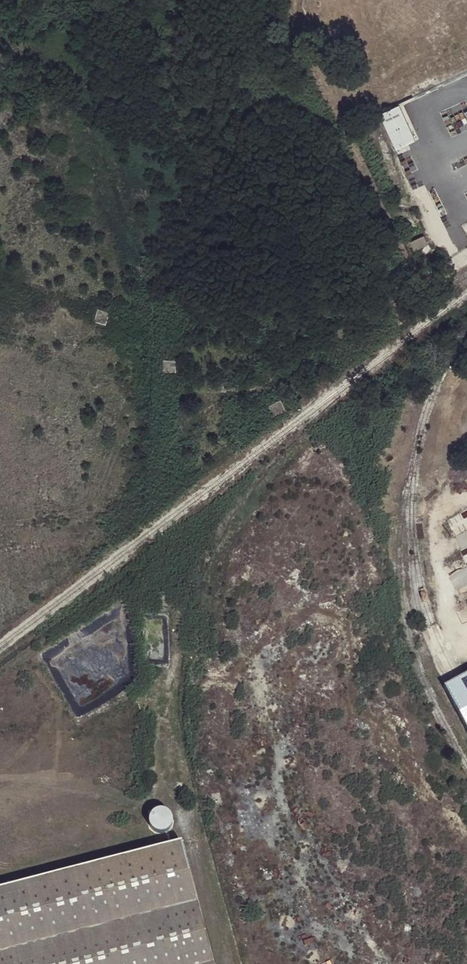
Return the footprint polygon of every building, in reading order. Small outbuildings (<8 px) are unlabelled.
[(380,113),(397,148),(415,139),(399,104),(380,113)] [(436,238),(456,229),(444,204),(424,213),(436,238)] [(421,253),(429,249),(423,235),(414,239),(421,253)] [(111,312),(100,308),(93,320),(105,325),(111,312)] [(444,687),(466,730),(466,674),(462,677),(452,683),(444,687)] [(172,817),(171,814),(168,811),(165,809),(161,809),(157,810),(154,811),(151,814),(150,818),(149,822),(150,825),(153,829),(156,831),(159,832),(163,832),(167,831),(170,828),(172,825),(173,821),(172,817)] [(0,888),(0,963),(229,963),(196,838),(0,888)]
